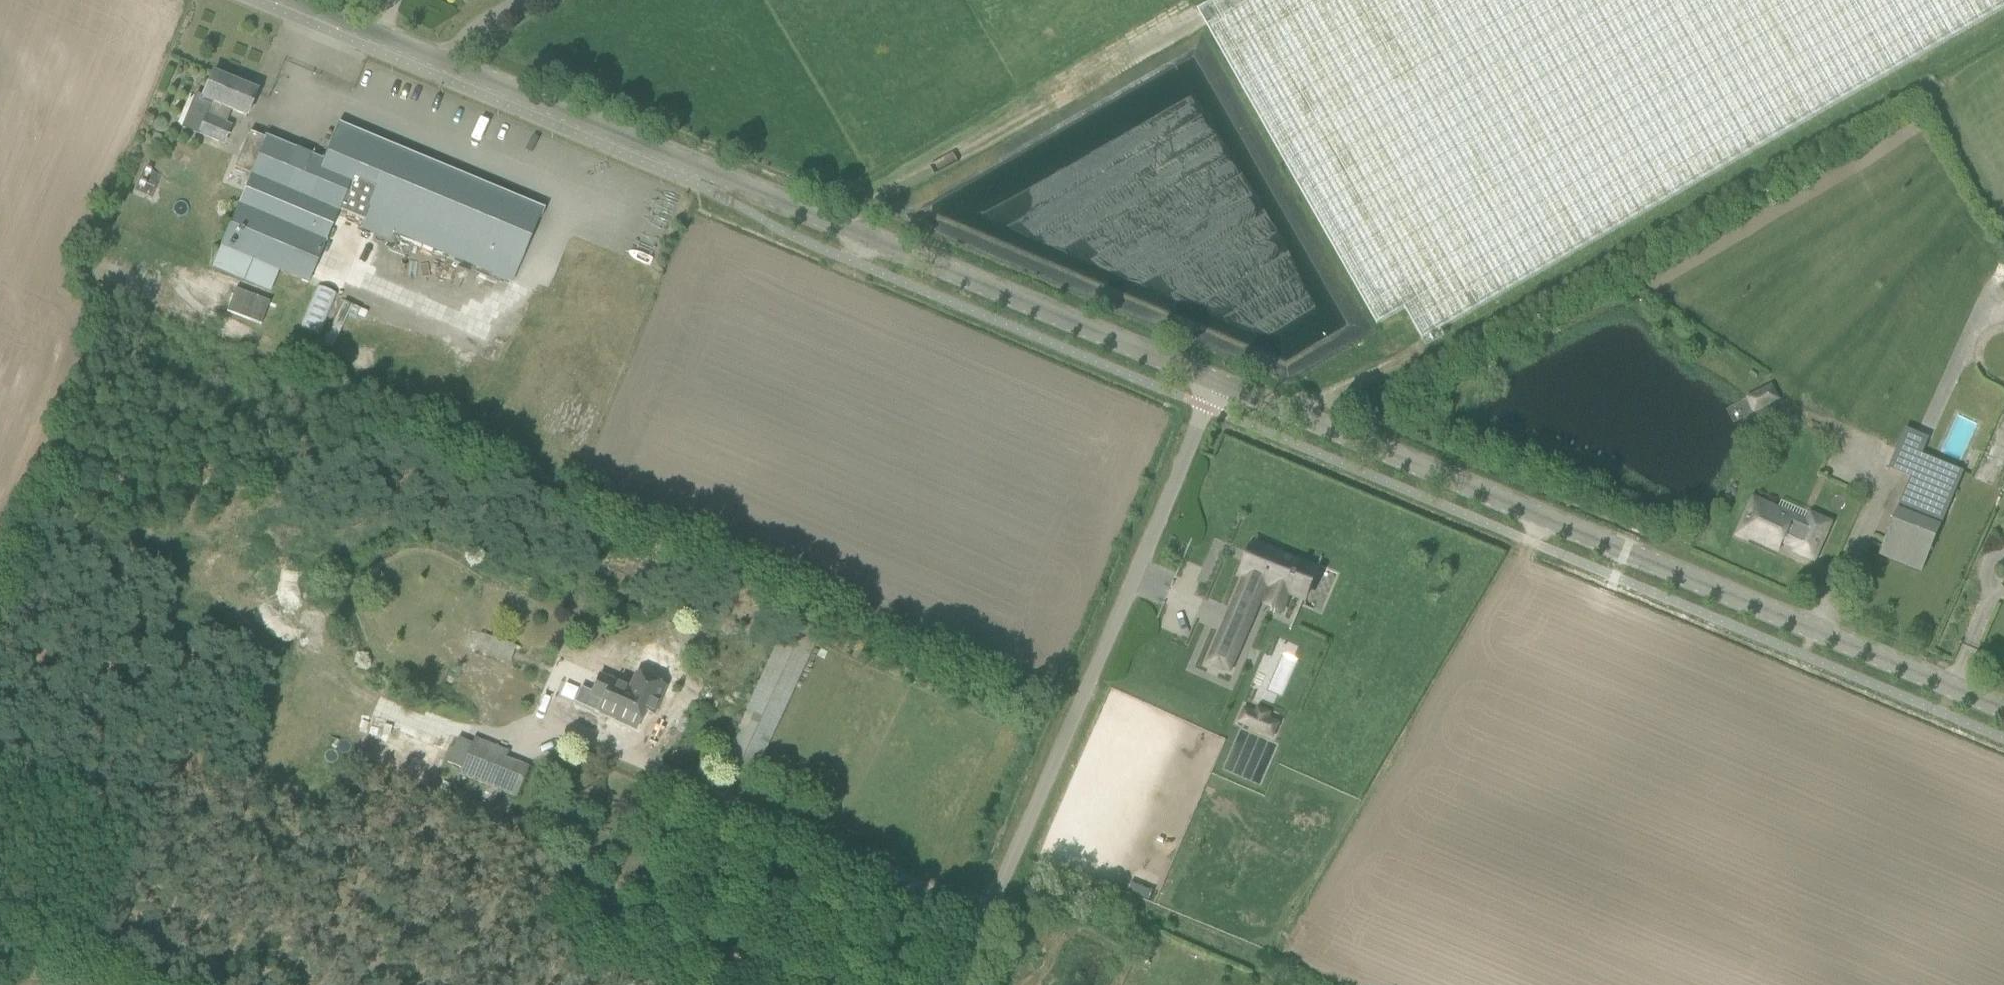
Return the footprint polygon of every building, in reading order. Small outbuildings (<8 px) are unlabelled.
[(1198,10),(1377,324),(1405,308),(1423,340),(2003,9),(2003,0),(1215,0),(1198,10)] [(212,73),(202,98),(200,103),(211,107),(200,134),(225,144),(232,126),(226,124),(232,110),(247,116),(257,90),(255,89),(253,85),(245,82),(241,84),(212,73)] [(1266,237),(1285,241),(1199,101),(1178,114),(1182,121),(1167,131),(1159,129),(1156,142),(1183,148),(1170,155),(1168,168),(1185,172),(1183,179),(1164,191),(1171,192),(1174,198),(1184,200),(1193,215),(1206,217),(1212,227),(1228,231),(1234,240),(1242,235),(1243,237),(1259,241),(1266,237)] [(340,209),(512,280),(542,209),(425,161),(340,125),(324,162),(266,138),(265,139),(249,133),(235,168),(251,175),(221,246),(310,283),(340,209)] [(320,333),(336,295),(319,287),(302,325),(320,333)] [(228,314),(266,324),(273,298),(234,288),(228,314)] [(1772,384),(1759,390),(1767,406),(1780,399),(1772,384)] [(1954,494),(1912,477),(1880,553),(1922,571),(1954,494)] [(1753,498),(1744,518),(1757,524),(1751,538),(1778,551),(1782,543),(1794,549),(1793,553),(1814,563),(1832,524),(1810,515),(1807,522),(1753,498)] [(1245,576),(1230,610),(1252,620),(1262,598),(1267,585),(1292,596),(1304,601),(1316,572),(1254,545),(1241,574),(1245,576)] [(751,778),(817,631),(788,618),(721,764),(751,778)] [(1221,631),(1207,664),(1223,670),(1224,668),(1230,671),(1243,641),(1221,631)] [(485,655),(510,664),(517,646),(492,638),(485,655)] [(622,687),(598,676),(591,693),(603,698),(598,709),(616,717),(615,720),(635,729),(646,704),(655,708),(664,687),(661,685),(666,673),(640,662),(628,689),(622,687)] [(461,769),(459,773),(492,787),(516,797),(529,767),(505,757),(507,752),(474,738),(472,743),(458,737),(447,762),(461,769)]
